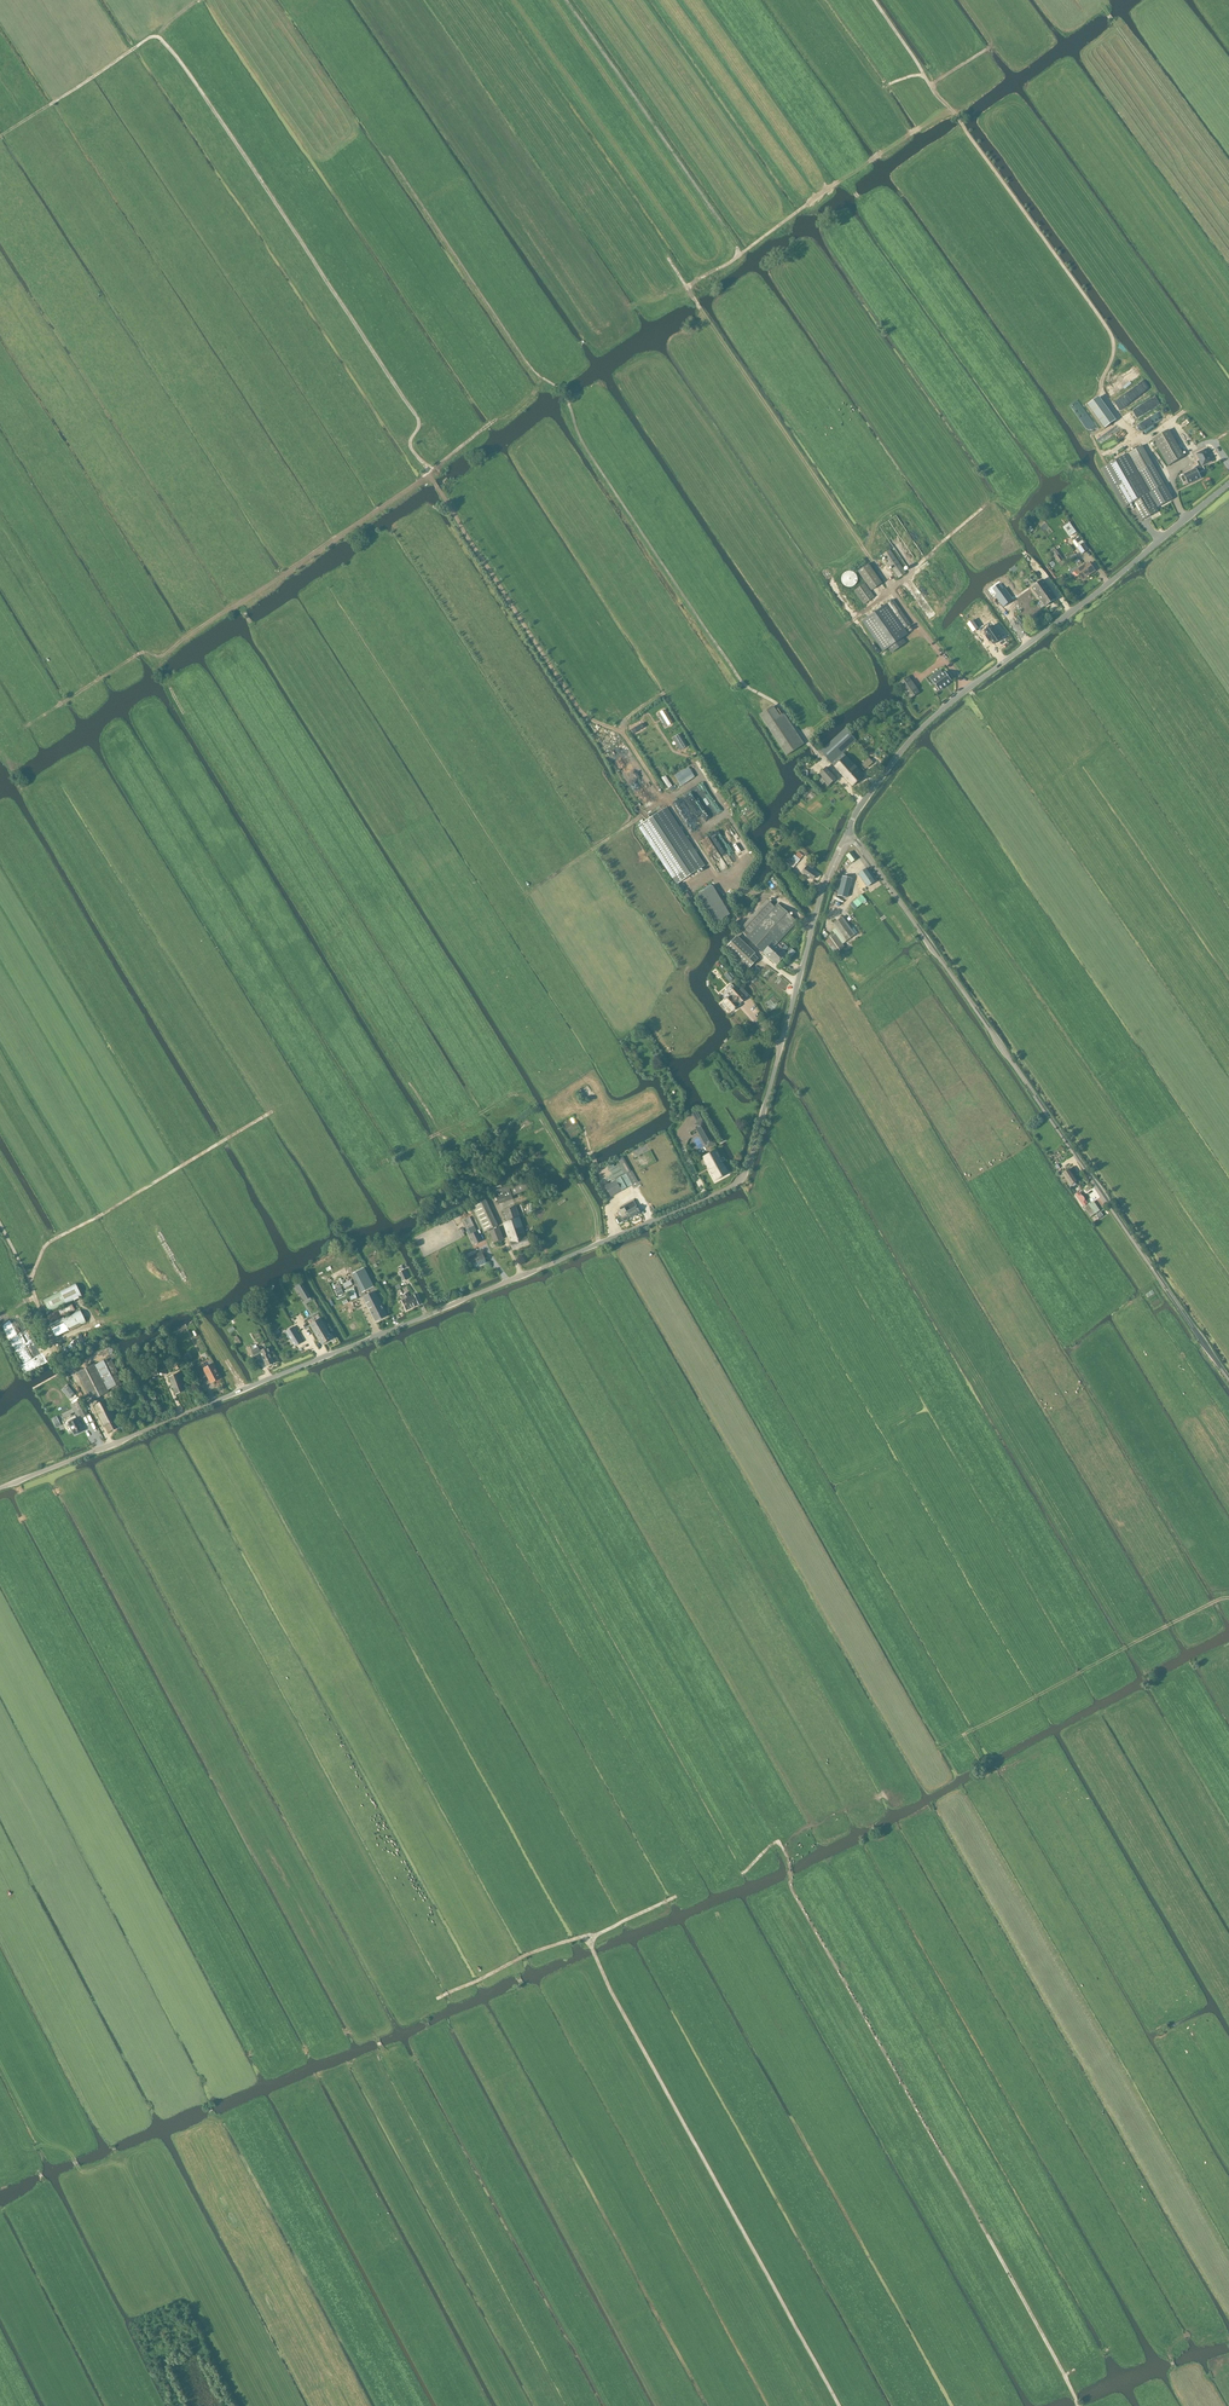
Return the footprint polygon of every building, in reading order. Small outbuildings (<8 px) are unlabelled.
[(1184,456),(1176,441),(1160,451),(1169,466),(1184,456)] [(1125,508),(1132,503),(1142,520),(1157,512),(1155,508),(1157,507),(1158,507),(1172,499),(1142,446),(1102,469),(1125,508)] [(1201,464),(1199,465),(1202,472),(1205,470),(1203,466),(1212,462),(1206,449),(1196,454),(1201,464)] [(1202,472),(1199,465),(1194,467),(1195,469),(1184,475),(1188,484),(1201,478),(1199,473),(1202,472)] [(1069,539),(1076,534),(1069,523),(1062,528),(1069,539)] [(1073,542),(1077,548),(1084,543),(1080,537),(1073,542)] [(1077,548),(1082,554),(1088,549),(1084,543),(1077,548)] [(898,578),(906,573),(890,550),(883,555),(898,578)] [(1059,563),(1063,560),(1056,550),(1052,553),(1059,563)] [(1082,580),(1095,571),(1090,563),(1085,567),(1084,565),(1074,572),(1078,577),(1080,576),(1082,580)] [(871,591),(882,583),(868,564),(857,572),(871,591)] [(1045,606),(1056,598),(1043,580),(1032,588),(1045,606)] [(863,604),(874,597),(865,584),(854,591),(863,604)] [(1013,600),(1005,588),(1003,589),(1000,584),(994,589),(997,594),(995,595),(1004,607),(1013,600)] [(909,641),(906,635),(908,634),(904,629),(910,624),(893,599),(862,621),(883,651),(886,649),(889,655),(909,641)] [(978,628),(972,620),(968,624),(973,632),(978,628)] [(1002,638),(996,631),(993,627),(985,632),(988,636),(987,637),(990,641),(991,640),(994,644),(1002,638)] [(978,654),(970,644),(962,650),(965,655),(967,653),(972,659),(978,654)] [(933,681),(939,690),(952,681),(949,676),(947,672),(946,672),(945,672),(943,674),(940,670),(933,676),(935,680),(933,681)] [(912,688),(917,684),(907,672),(903,675),(912,688)] [(664,710),(658,714),(666,727),(672,723),(664,710)] [(642,724),(633,730),(635,733),(644,727),(642,724)] [(845,728),(820,751),(831,763),(843,753),(856,740),(845,728)] [(679,734),(672,738),(680,750),(686,746),(679,734)] [(646,752),(655,766),(660,764),(650,749),(646,752)] [(831,763),(845,779),(857,768),(843,753),(831,763)] [(678,761),(676,758),(666,764),(668,768),(678,761)] [(868,758),(863,763),(867,767),(873,763),(868,758)] [(826,767),(818,775),(822,779),(819,781),(822,785),(825,782),(828,786),(837,778),(826,767)] [(857,768),(845,779),(852,787),(864,776),(857,768)] [(666,808),(639,826),(677,883),(704,866),(666,808)] [(851,863),(857,859),(852,851),(846,855),(851,863)] [(803,856),(798,852),(795,856),(794,855),(791,859),(790,858),(788,860),(786,862),(789,865),(789,866),(792,869),(803,856)] [(812,880),(816,874),(811,870),(814,866),(807,862),(803,867),(805,868),(802,872),(812,880)] [(867,887),(875,882),(867,869),(858,874),(867,887)] [(847,897),(852,878),(843,875),(837,894),(847,897)] [(714,924),(729,914),(712,886),(697,895),(714,924)] [(769,901),(745,927),(746,928),(743,931),(748,935),(746,937),(765,954),(776,943),(777,943),(797,922),(777,903),(775,906),(769,901)] [(845,942),(855,935),(842,917),(833,924),(845,942)] [(834,953),(844,946),(835,934),(826,941),(834,953)] [(749,968),(758,959),(735,938),(733,936),(730,939),(732,941),(726,947),(740,960),(735,964),(744,972),(748,968),(749,968)] [(771,960),(781,949),(778,946),(779,945),(777,943),(776,943),(765,954),(771,960)] [(792,948),(787,953),(791,957),(796,952),(792,948)] [(781,949),(771,960),(776,965),(786,954),(781,949)] [(740,1003),(745,999),(735,987),(730,991),(733,995),(731,997),(730,996),(723,1002),(726,1006),(727,1005),(732,1011),(739,1005),(738,1003),(739,1002),(740,1003)] [(702,1120),(697,1122),(707,1141),(713,1138),(702,1119),(702,1120)] [(715,1150),(703,1157),(716,1180),(728,1173),(715,1150)] [(621,1158),(618,1160),(620,1163),(626,1174),(629,1172),(621,1158)] [(611,1197),(632,1185),(626,1174),(620,1163),(615,1166),(612,1162),(607,1165),(612,1174),(605,1178),(608,1183),(604,1185),(611,1197)] [(1070,1185),(1078,1180),(1070,1169),(1063,1174),(1070,1185)] [(629,1172),(626,1174),(632,1185),(636,1183),(630,1172),(629,1172)] [(499,1204),(513,1199),(509,1186),(495,1191),(499,1204)] [(1079,1191),(1075,1195),(1083,1207),(1087,1204),(1088,1203),(1081,1193),(1079,1191)] [(484,1232),(498,1226),(485,1199),(472,1205),(484,1232)] [(625,1213),(628,1219),(640,1213),(634,1201),(630,1203),(630,1202),(623,1206),(626,1212),(625,1213)] [(1088,1206),(1085,1208),(1090,1217),(1100,1210),(1094,1202),(1088,1206)] [(512,1249),(528,1243),(516,1206),(503,1210),(507,1221),(503,1223),(512,1249)] [(623,1206),(620,1208),(621,1210),(617,1212),(620,1217),(617,1219),(619,1224),(623,1222),(628,1219),(625,1213),(626,1212),(623,1206)] [(470,1217),(462,1220),(470,1235),(477,1231),(474,1225),(470,1217)] [(494,1242),(503,1239),(499,1228),(489,1231),(494,1242)] [(474,1245),(482,1241),(477,1231),(470,1235),(474,1245)] [(394,1261),(400,1258),(396,1251),(391,1254),(394,1261)] [(482,1252),(477,1253),(468,1257),(470,1263),(473,1262),(475,1267),(486,1263),(482,1252)] [(374,1286),(365,1267),(354,1272),(364,1291),(374,1286)] [(399,1273),(403,1281),(409,1279),(405,1270),(399,1273)] [(300,1283),(296,1286),(305,1300),(310,1297),(301,1282),(300,1283)] [(76,1283),(43,1299),(50,1313),(82,1297),(76,1283)] [(353,1288),(346,1290),(347,1294),(349,1293),(351,1300),(356,1299),(353,1288)] [(387,1316),(375,1291),(363,1297),(376,1322),(387,1316)] [(406,1310),(418,1305),(414,1295),(409,1297),(407,1293),(403,1295),(405,1299),(402,1301),(406,1310)] [(51,1323),(76,1311),(72,1303),(47,1315),(51,1323)] [(52,1329),(56,1337),(69,1330),(65,1323),(66,1322),(64,1317),(50,1325),(52,1329)] [(321,1344),(332,1338),(332,1337),(330,1334),(320,1318),(310,1324),(321,1344)] [(288,1339),(290,1338),(295,1346),(302,1342),(293,1327),(286,1331),(288,1334),(286,1335),(288,1339)] [(261,1352),(258,1347),(252,1350),(250,1347),(246,1349),(250,1356),(253,1355),(254,1356),(261,1352)] [(261,1353),(264,1361),(266,1366),(274,1363),(269,1353),(270,1352),(268,1347),(261,1350),(262,1352),(261,1353)] [(104,1360),(102,1361),(95,1365),(95,1364),(77,1372),(91,1401),(109,1392),(108,1390),(113,1387),(121,1383),(116,1373),(109,1377),(108,1374),(110,1373),(107,1368),(105,1369),(105,1367),(107,1366),(104,1360)] [(173,1362),(176,1370),(181,1368),(179,1360),(173,1362)] [(197,1367),(202,1377),(207,1374),(211,1381),(212,1380),(213,1382),(220,1378),(213,1366),(209,1368),(208,1367),(204,1368),(202,1365),(197,1367)] [(149,1379),(159,1375),(156,1369),(147,1374),(149,1379)] [(176,1394),(185,1391),(178,1373),(169,1377),(176,1394)] [(68,1385),(64,1388),(71,1397),(75,1394),(68,1385)] [(105,1426),(116,1420),(117,1419),(107,1399),(94,1405),(104,1426),(105,1426)] [(75,1403),(82,1417),(88,1414),(85,1407),(84,1408),(80,1400),(75,1403)] [(71,1430),(73,1430),(75,1434),(83,1431),(77,1418),(69,1422),(71,1426),(70,1427),(71,1430)] [(120,1426),(116,1420),(105,1426),(108,1432),(120,1426)]
